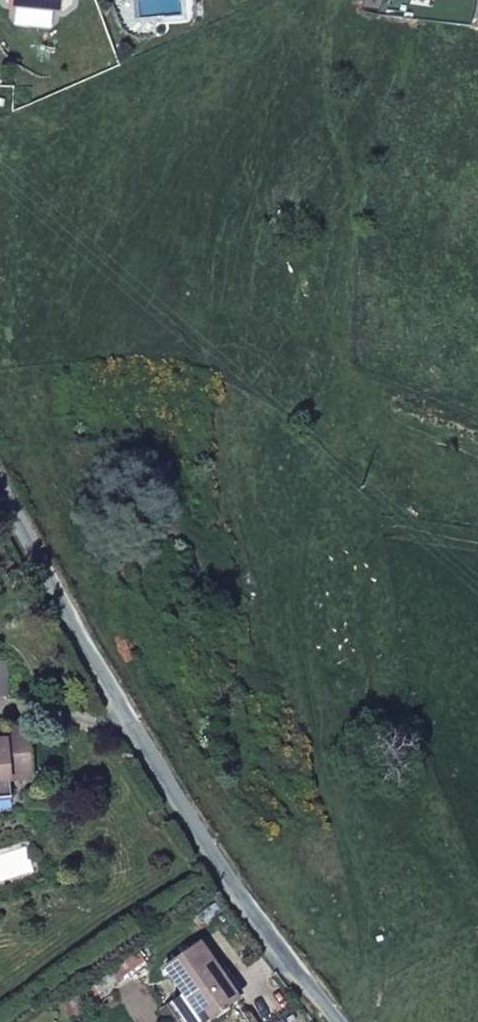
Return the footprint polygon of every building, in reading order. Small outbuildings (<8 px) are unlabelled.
[(8,4),(15,5),(51,8),(59,9),(59,0),(9,0),(8,4)] [(15,5),(13,25),(49,28),(51,8),(15,5)] [(0,732),(0,742),(4,742),(4,736),(26,735),(26,730),(0,732)] [(10,796),(9,779),(30,777),(26,735),(4,736),(4,742),(0,742),(0,797),(10,796)] [(166,1001),(179,1021),(199,1021),(238,996),(199,941),(164,966),(182,991),(166,1001)]
